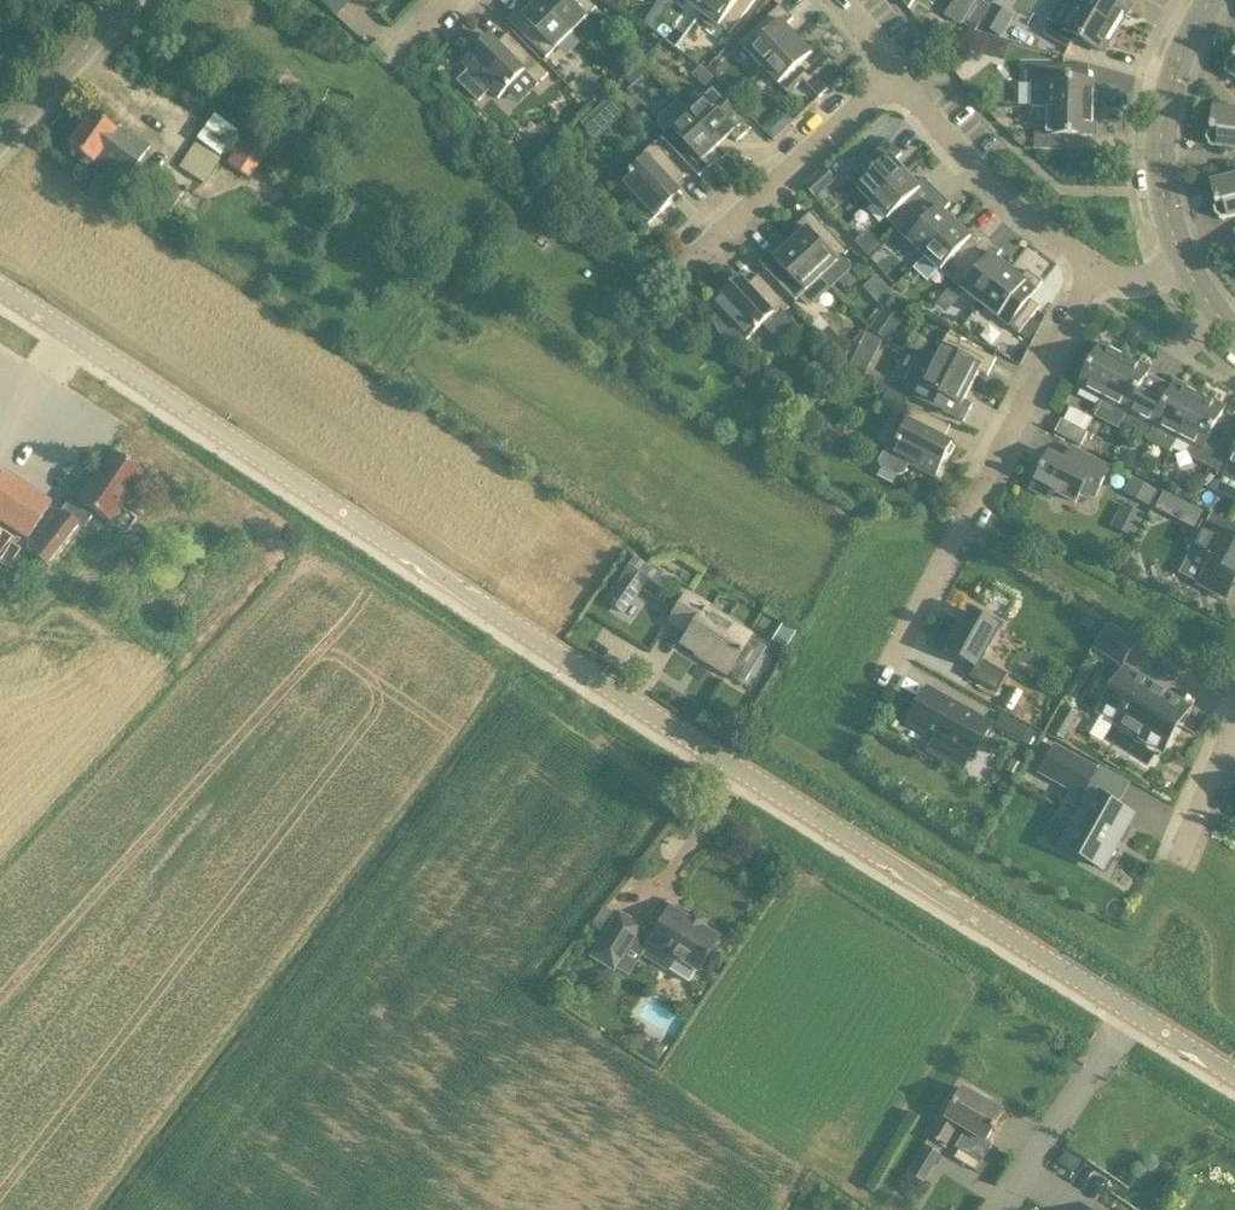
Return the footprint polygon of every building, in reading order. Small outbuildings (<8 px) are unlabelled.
[(588,0),(540,0),(539,1),(571,33),(596,8),(588,0)] [(701,14),(711,0),(683,0),(701,14)] [(756,0),(711,0),(701,14),(729,35),(756,0)] [(909,9),(914,0),(902,0),(909,9)] [(992,7),(980,0),(965,25),(977,32),(980,27),(992,7)] [(1122,0),(1075,0),(1073,3),(1117,29),(1131,6),(1122,0)] [(507,19),(546,58),(571,33),(539,1),(528,12),(521,5),(507,19)] [(1060,25),(1052,20),(1044,34),(1069,50),(1077,37),(1102,53),(1117,29),(1073,3),(1060,25)] [(780,5),(739,43),(763,69),(797,38),(786,26),(793,20),(780,5)] [(980,27),(999,38),(1012,17),(993,5),(992,7),(980,27)] [(498,99),(525,71),(538,84),(548,74),(508,34),(498,44),(490,36),(463,63),(469,70),(458,81),(479,103),(491,91),(498,99)] [(985,54),(990,50),(993,40),(980,36),(976,51),(985,54)] [(817,77),(833,62),(815,43),(808,50),(797,38),(763,69),(788,95),(803,81),(819,98),(829,90),(817,77)] [(1226,70),(1225,72),(1234,78),(1234,54),(1232,60),(1228,61),(1225,67),(1226,70)] [(632,86),(648,71),(642,64),(626,79),(632,86)] [(1063,65),(1026,65),(1026,83),(1045,83),(1045,108),(1096,108),(1096,81),(1063,80),(1063,65)] [(693,78),(705,89),(714,79),(701,68),(693,78)] [(713,89),(688,112),(687,113),(718,146),(730,135),(737,142),(751,129),(713,89)] [(614,96),(601,107),(616,123),(628,112),(614,96)] [(661,137),(699,177),(713,164),(706,157),(718,146),(687,113),(688,112),(678,102),(659,119),(659,125),(666,133),(661,137)] [(1063,150),(1063,135),(1095,136),(1096,108),(1045,108),(1045,134),(1034,134),(1034,150),(1063,150)] [(1209,143),(1209,146),(1234,149),(1234,111),(1213,109),(1210,131),(1207,134),(1207,140),(1209,143)] [(774,141),(795,121),(784,110),(763,130),(774,141)] [(123,185),(150,147),(118,124),(114,130),(91,113),(67,147),(93,166),(94,164),(123,185)] [(213,115),(197,136),(217,150),(232,129),(213,115)] [(249,179),(265,155),(242,139),(226,163),(249,179)] [(872,204),(905,173),(894,161),(901,155),(888,140),(848,178),(872,204)] [(203,184),(220,160),(195,143),(178,167),(203,184)] [(653,220),(681,194),(675,187),(686,176),(655,143),(644,154),(647,157),(619,184),(653,220)] [(538,154),(528,144),(518,154),(528,164),(538,154)] [(897,231),(937,191),(923,178),(916,185),(905,173),(872,204),(897,231)] [(170,214),(173,210),(192,222),(206,201),(186,187),(182,193),(160,178),(148,198),(170,214)] [(1219,217),(1219,220),(1234,216),(1234,178),(1211,183),(1216,206),(1214,209),(1215,215),(1219,217)] [(924,256),(955,223),(943,212),(950,205),(937,191),(897,231),(924,256)] [(803,233),(791,244),(822,277),(848,253),(810,213),(796,226),(803,233)] [(951,281),(987,239),(973,227),(967,234),(955,223),(924,256),(951,281)] [(980,304),(1007,268),(996,259),(1002,251),(987,239),(951,281),(980,304)] [(772,248),(758,261),(796,301),(800,298),(807,306),(814,306),(833,288),(822,277),(791,244),(779,255),(772,248)] [(1019,334),(1040,308),(1029,300),(1042,283),(1027,271),(1021,279),(1007,268),(980,304),(1019,334)] [(740,277),(712,304),(722,314),(714,321),(720,334),(725,339),(737,346),(745,339),(746,340),(763,325),(779,343),(798,326),(785,313),(790,308),(759,275),(748,285),(740,277)] [(864,285),(879,303),(892,293),(877,275),(864,285)] [(903,279),(896,285),(903,293),(910,286),(903,279)] [(888,342),(905,318),(888,306),(871,330),(888,342)] [(947,334),(931,365),(931,366),(971,386),(978,372),(987,377),(996,359),(947,334)] [(1102,401),(1125,356),(1101,343),(1078,388),(1102,401)] [(843,345),(837,351),(844,358),(850,352),(843,345)] [(856,351),(849,365),(862,371),(869,357),(856,351)] [(1148,404),(1135,397),(1150,368),(1125,356),(1102,401),(1125,413),(1120,422),(1123,423),(1135,429),(1148,404)] [(906,382),(908,387),(917,392),(914,397),(963,422),(972,405),(964,401),(971,386),(931,366),(931,365),(918,358),(906,382)] [(1176,381),(1161,410),(1148,404),(1135,429),(1149,437),(1148,438),(1171,450),(1177,439),(1200,394),(1176,381)] [(882,404),(898,412),(906,397),(889,389),(882,404)] [(791,391),(790,408),(804,409),(805,392),(791,391)] [(1191,446),(1188,452),(1190,458),(1209,468),(1223,442),(1210,436),(1225,407),(1200,394),(1177,439),(1191,446)] [(934,478),(952,444),(944,440),(951,426),(911,405),(904,419),(908,421),(892,453),(890,451),(884,453),(880,462),(881,467),(899,476),(905,474),(909,465),(934,478)] [(1080,446),(1087,433),(1061,419),(1055,432),(1080,446)] [(1119,430),(1122,438),(1128,441),(1135,429),(1123,423),(1119,430)] [(1223,442),(1209,468),(1223,475),(1228,466),(1234,469),(1234,449),(1223,442)] [(1081,490),(1094,497),(1109,469),(1071,449),(1064,462),(1049,454),(1030,489),(1050,499),(1054,491),(1075,502),(1081,490)] [(84,528),(94,513),(110,524),(122,505),(119,503),(141,470),(114,453),(103,470),(100,468),(86,489),(79,485),(72,496),(71,495),(61,510),(61,509),(28,550),(50,567),(81,527),(84,528)] [(52,502),(4,470),(0,475),(0,539),(19,551),(52,502)] [(1123,494),(1150,508),(1158,491),(1132,478),(1123,494)] [(1192,490),(1183,493),(1180,497),(1191,503),(1197,492),(1192,490)] [(1181,521),(1189,505),(1165,492),(1156,508),(1181,521)] [(1118,530),(1132,537),(1144,514),(1130,507),(1118,530)] [(1206,526),(1203,524),(1189,551),(1210,562),(1198,585),(1225,599),(1234,580),(1234,525),(1212,513),(1206,526)] [(634,557),(620,576),(622,577),(604,602),(617,611),(649,568),(634,557)] [(623,615),(641,590),(656,600),(668,581),(649,568),(617,611),(623,615)] [(725,673),(748,636),(704,609),(705,606),(685,594),(669,620),(689,631),(682,643),(697,652),(696,654),(725,673)] [(964,614),(945,650),(975,666),(967,681),(995,696),(1005,676),(977,661),(994,629),(964,614)] [(1085,616),(1081,623),(1091,629),(1095,622),(1085,616)] [(1136,643),(1110,626),(1096,649),(1122,665),(1136,643)] [(767,647),(779,655),(789,639),(777,631),(767,647)] [(1169,740),(1188,708),(1127,671),(1108,702),(1132,717),(1128,722),(1142,731),(1146,726),(1169,740)] [(989,720),(926,687),(908,719),(937,734),(929,749),(944,757),(952,742),(972,753),(989,720)] [(1013,711),(1023,693),(1013,687),(1003,705),(1013,711)] [(1005,714),(997,728),(1029,745),(1036,732),(1005,714)] [(1071,726),(1058,719),(1050,732),(1063,739),(1071,726)] [(1064,848),(1103,869),(1132,816),(1086,790),(1098,771),(1055,747),(1041,772),(1073,790),(1066,803),(1083,812),(1064,848)] [(1011,760),(1006,768),(1017,773),(1021,765),(1011,760)] [(998,791),(1005,795),(1010,787),(1003,783),(998,791)] [(688,983),(696,970),(697,971),(718,938),(669,907),(651,936),(641,930),(643,926),(617,910),(587,959),(593,963),(611,974),(629,947),(688,983)] [(611,913),(602,907),(591,925),(600,931),(611,913)] [(666,1049),(658,1044),(647,1047),(643,1055),(658,1064),(666,1049)] [(931,1135),(948,1145),(960,1126),(986,1141),(1003,1112),(964,1089),(947,1118),(943,1116),(931,1135)] [(1060,1162),(1076,1173),(1083,1162),(1068,1151),(1060,1162)] [(931,1167),(916,1158),(908,1172),(923,1180),(931,1167)]
